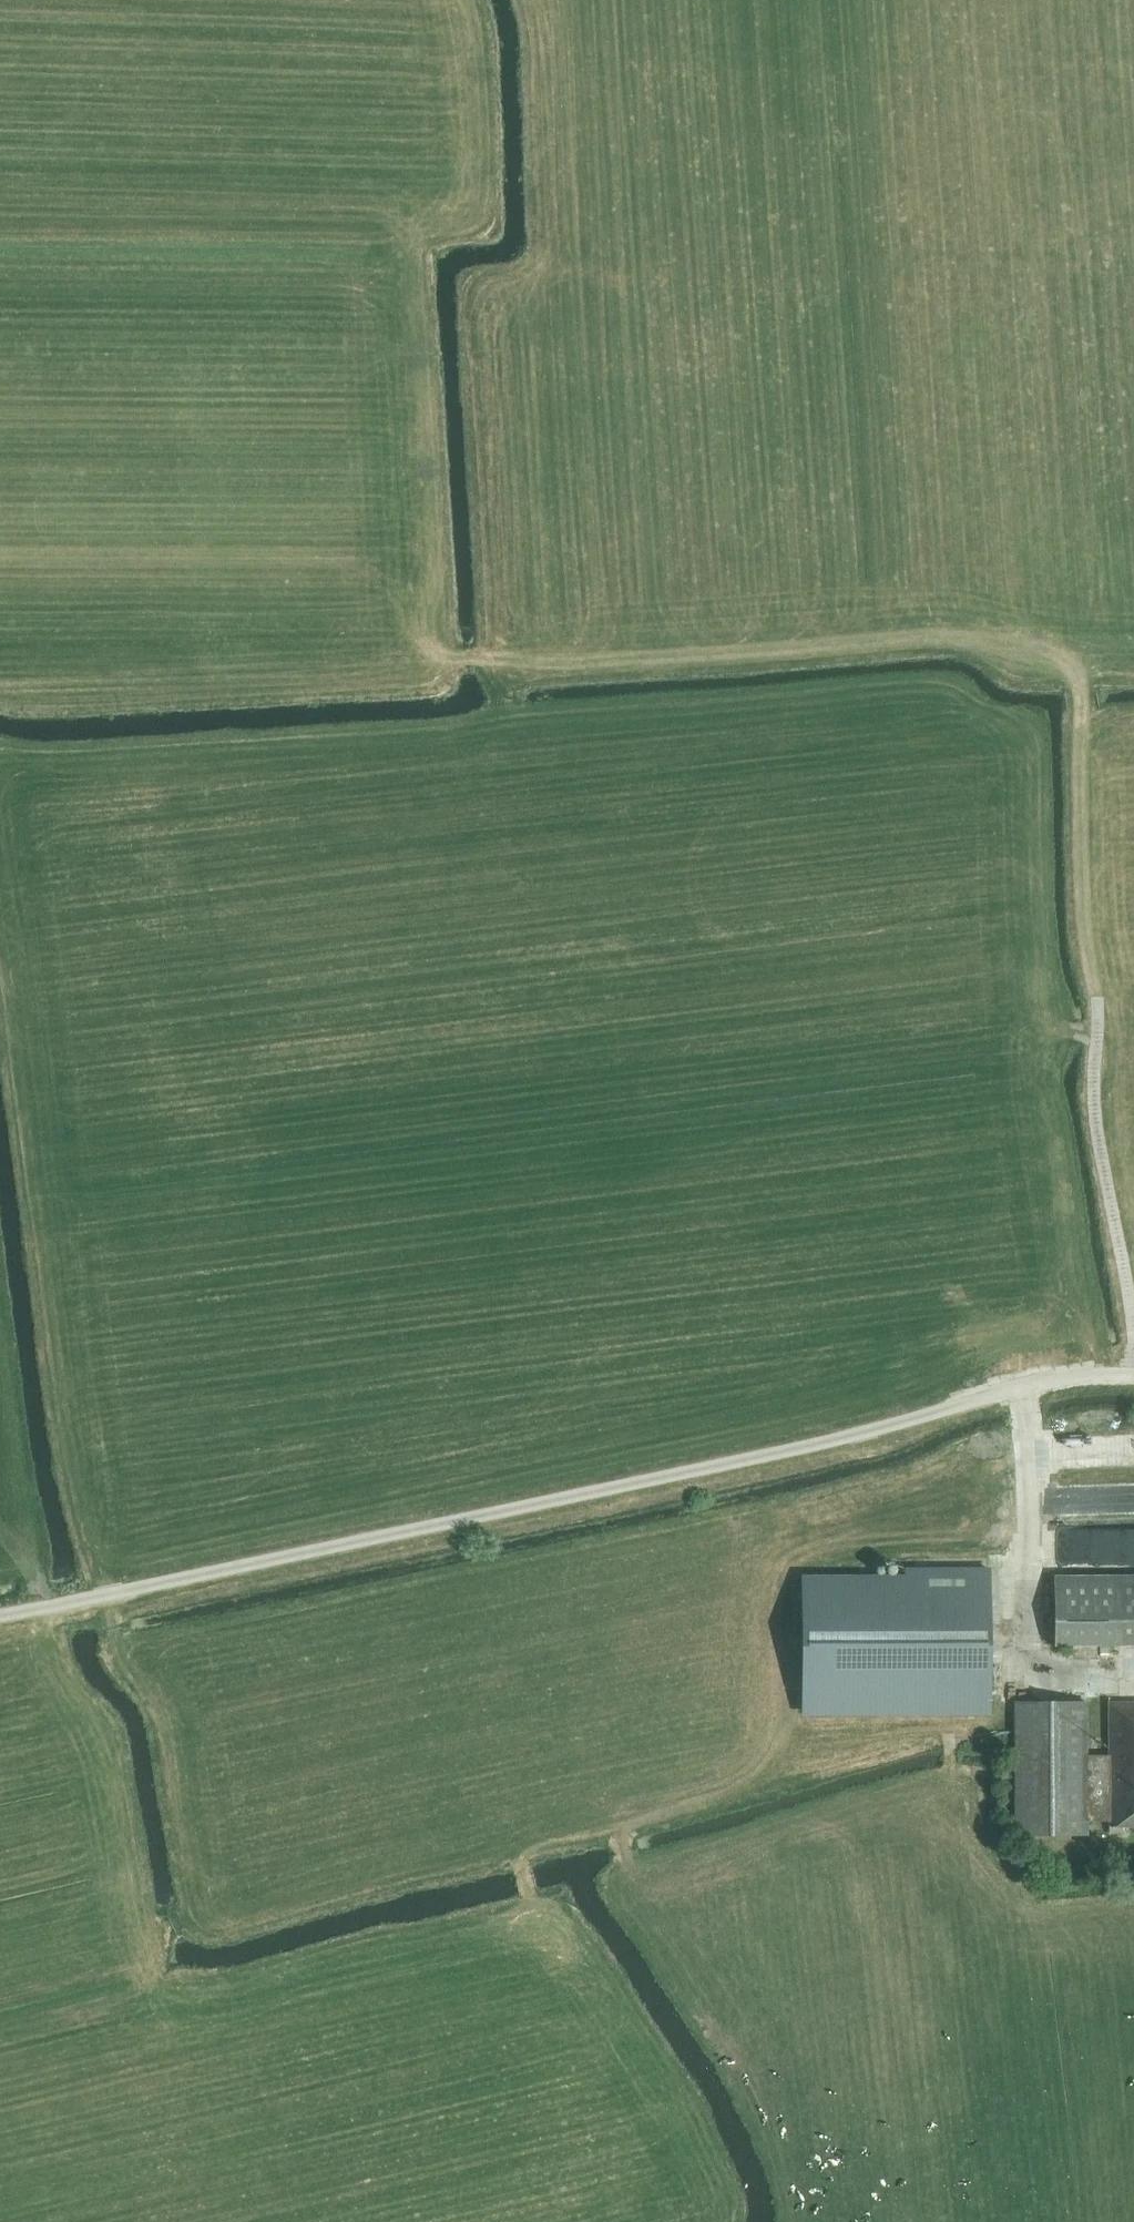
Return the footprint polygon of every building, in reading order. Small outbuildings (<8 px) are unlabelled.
[(806,1712),(986,1712),(985,1571),(907,1572),(907,1580),(806,1580),(806,1712)] [(1053,1576),(1054,1648),(1133,1647),(1133,1576),(1053,1576)] [(1108,1702),(1109,1755),(1087,1755),(1086,1702),(1015,1702),(1015,1835),(1087,1834),(1087,1820),(1109,1820),(1109,1826),(1110,1826),(1110,1832),(1122,1832),(1122,1826),(1133,1826),(1133,1702),(1108,1702)]
